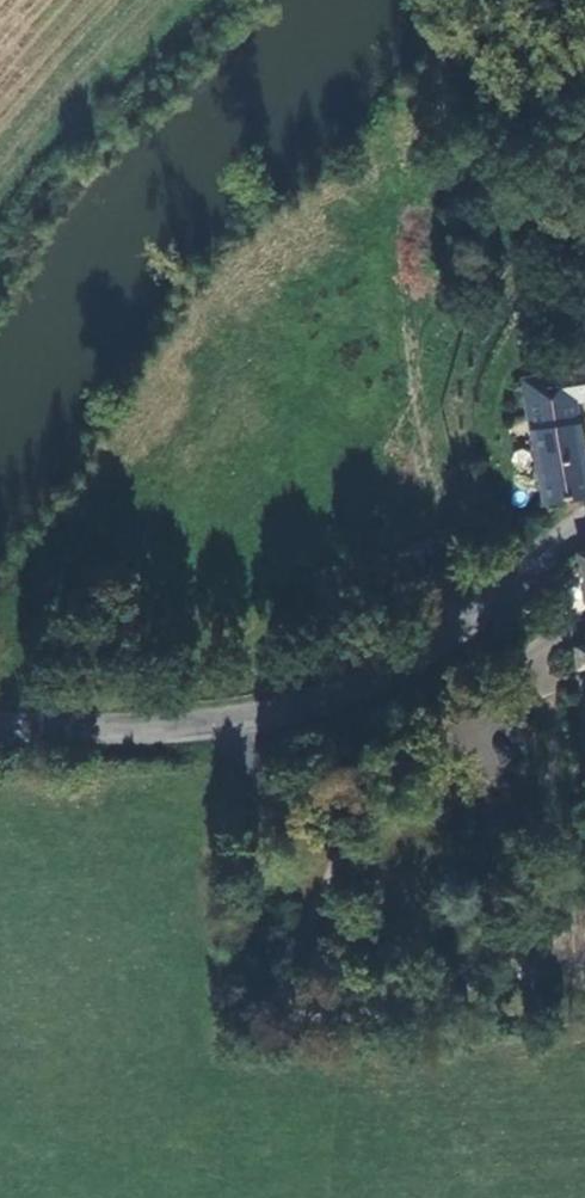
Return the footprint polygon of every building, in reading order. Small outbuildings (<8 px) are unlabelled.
[(531,407),(568,401),(563,374),(526,381),(531,407)] [(583,454),(574,400),(568,401),(531,407),(539,463),(583,454)] [(584,498),(584,470),(583,454),(539,463),(547,506),(584,498)] [(576,565),(579,577),(571,581),(576,597),(584,594),(584,563),(576,565)] [(584,669),(584,646),(573,648),(575,671),(584,669)]
